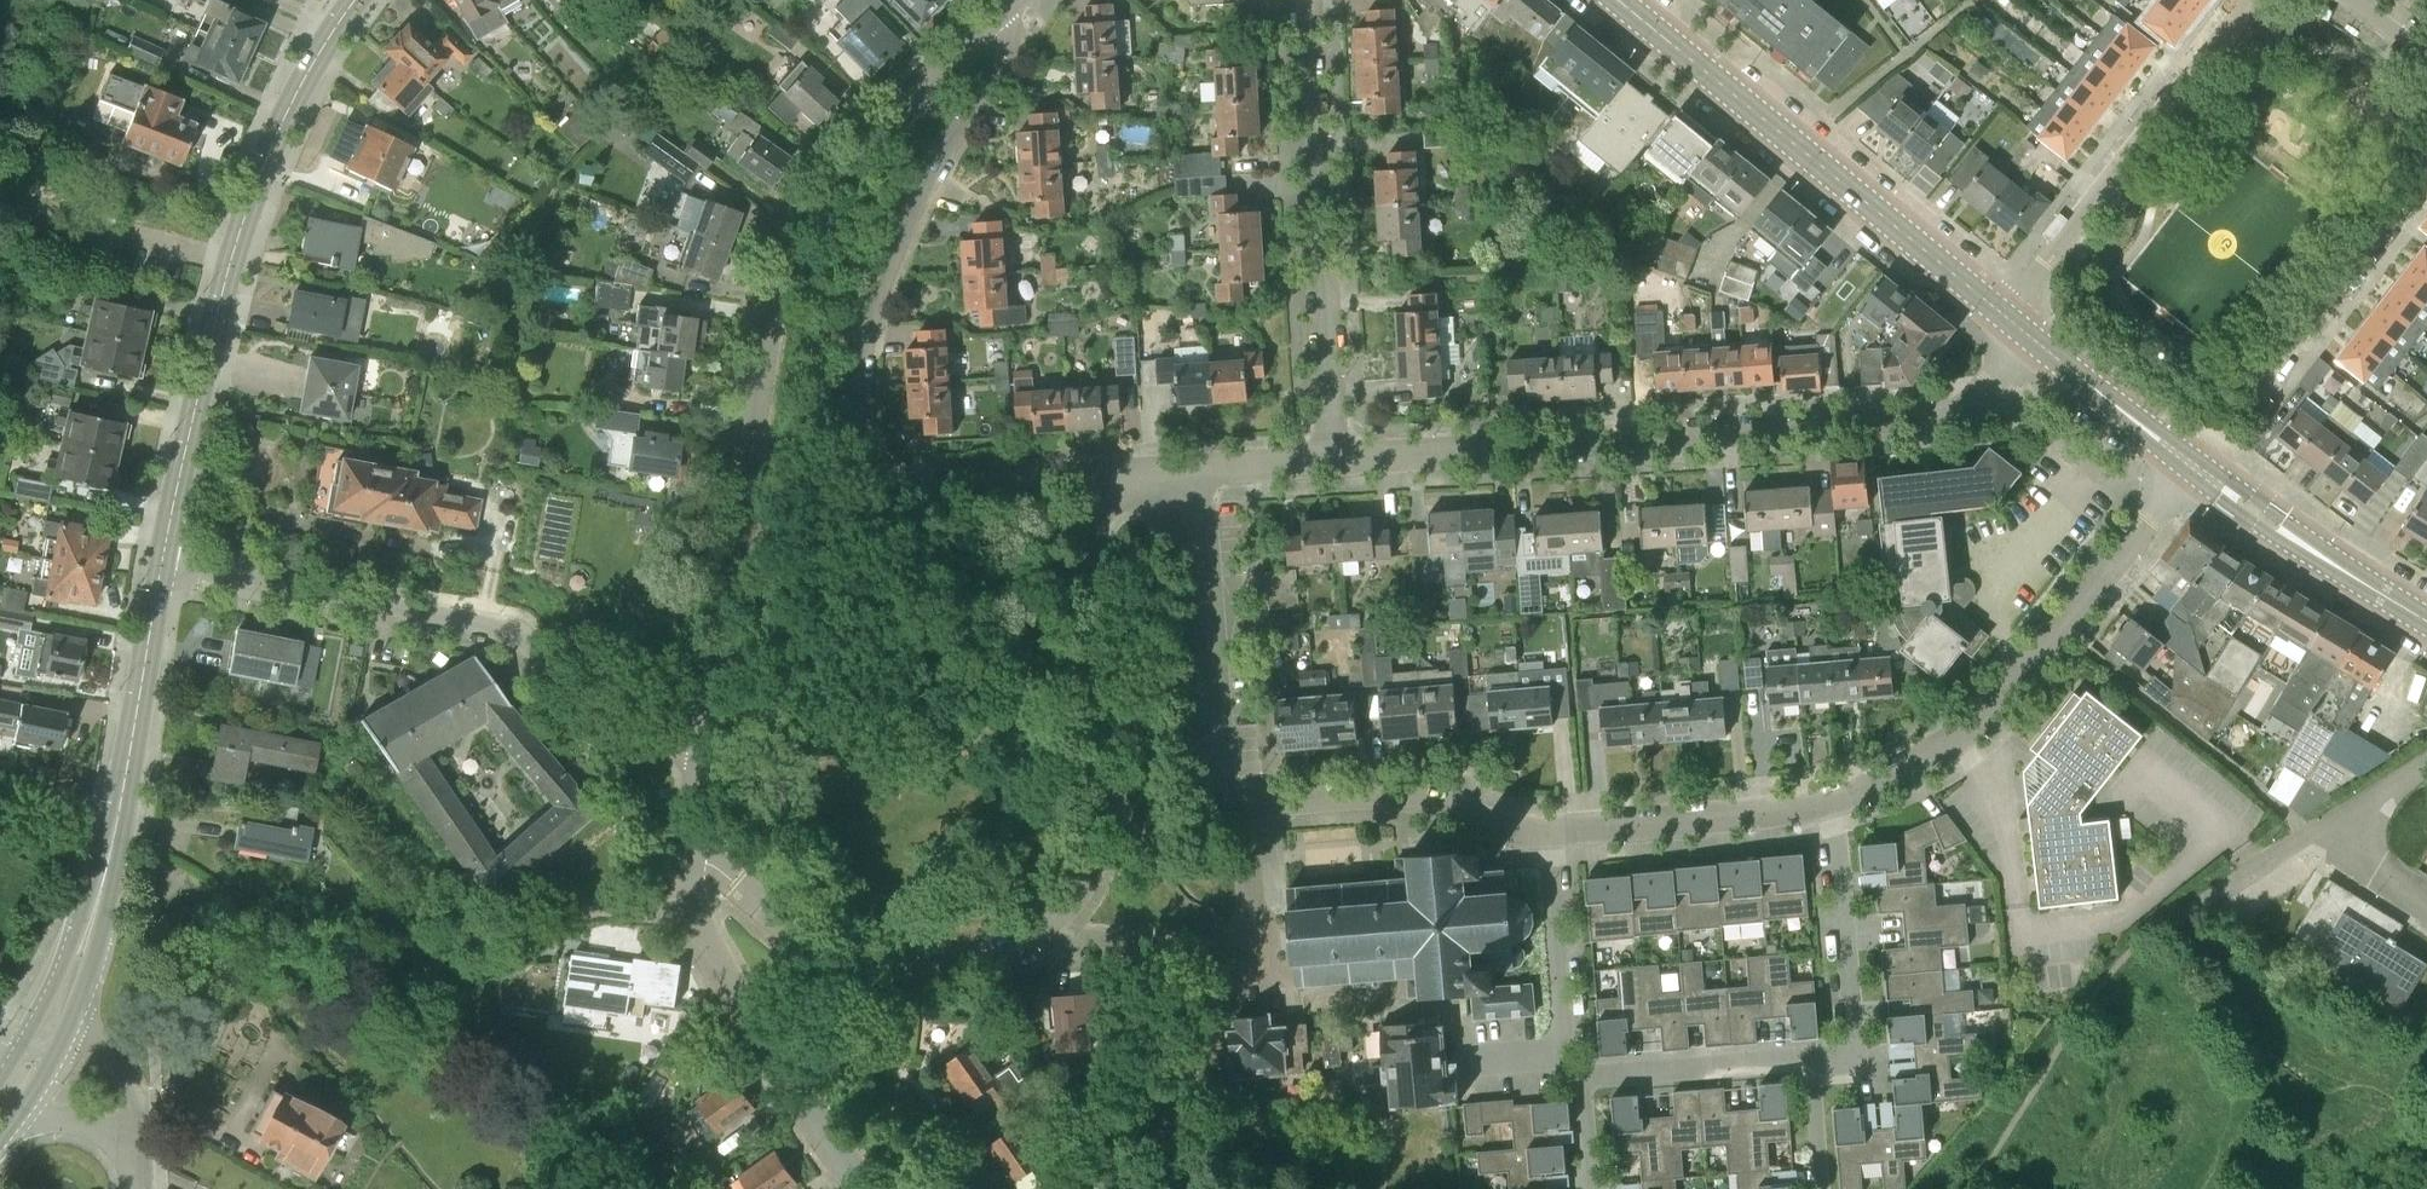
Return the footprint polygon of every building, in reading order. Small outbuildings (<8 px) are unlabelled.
[(211,0),(198,29),(250,52),(263,24),(211,0)] [(467,19),(474,32),(477,31),(479,34),(505,20),(499,9),(494,0),(456,0),(467,19)] [(499,9),(515,0),(494,0),(499,9)] [(891,48),(880,37),(885,32),(853,0),(843,0),(839,4),(857,22),(838,42),(868,72),(891,48)] [(907,16),(910,13),(919,22),(929,12),(936,12),(942,6),(941,0),(892,0),(907,16)] [(1428,6),(1419,17),(1429,34),(1455,2),(1456,0),(1420,0),(1428,6)] [(1455,2),(1472,15),(1466,22),(1476,31),(1501,0),(1456,0),(1455,2)] [(1476,31),(1462,47),(1470,53),(1477,45),(1481,48),(1492,35),(1538,71),(1539,70),(1577,22),(1550,0),(1501,0),(1476,31)] [(1804,0),(1718,0),(1726,6),(1730,2),(1741,11),(1737,15),(1752,27),(1755,22),(1766,31),(1762,35),(1777,47),(1780,43),(1791,52),(1787,56),(1803,68),(1806,64),(1816,73),(1812,78),(1813,79),(1816,75),(1835,91),(1868,51),(1848,35),(1847,35),(1804,0)] [(2189,0),(2162,0),(2159,4),(2189,27),(2202,10),(2189,0)] [(2202,10),(2210,0),(2189,0),(2202,10)] [(2038,23),(2014,3),(2008,11),(2032,30),(2038,23)] [(1077,59),(1119,56),(1115,4),(1087,5),(1089,22),(1075,23),(1077,59)] [(2189,27),(2159,4),(2145,22),(2175,45),(2189,27)] [(1358,64),(1398,62),(1395,9),(1369,11),(1370,27),(1356,28),(1358,64)] [(1983,32),(1992,21),(1982,13),(1973,24),(1983,32)] [(2115,14),(2100,33),(2141,64),(2156,46),(2115,14)] [(1571,153),(1581,141),(1629,82),(1637,71),(1577,22),(1539,70),(1571,96),(1543,131),(1571,153)] [(1970,36),(1974,30),(1966,24),(1962,29),(1970,36)] [(386,49),(393,56),(422,83),(447,56),(448,57),(451,54),(462,64),(471,55),(446,33),(433,48),(408,25),(386,49)] [(789,48),(796,38),(780,26),(772,36),(789,48)] [(250,52),(198,29),(185,57),(236,81),(250,52)] [(660,30),(641,55),(654,64),(673,39),(660,30)] [(2141,64),(2100,33),(2085,52),(2126,84),(2141,64)] [(156,65),(164,48),(132,35),(125,52),(156,65)] [(2126,84),(2085,52),(2071,41),(2056,60),(2071,71),(2111,102),(2126,84)] [(1176,62),(1178,44),(1174,43),(1161,42),(1159,60),(1176,62)] [(1178,44),(1176,62),(1187,63),(1188,47),(1189,45),(1178,44)] [(1426,61),(1440,60),(1439,44),(1426,44),(1426,61)] [(1222,103),(1259,102),(1257,65),(1236,66),(1235,48),(1212,50),(1213,70),(1220,70),(1222,103)] [(429,89),(422,83),(393,56),(371,81),(379,88),(365,103),(389,117),(399,107),(406,114),(429,89)] [(1119,56),(1077,59),(1079,93),(1093,92),(1094,109),(1122,107),(1119,56)] [(485,78),(492,71),(477,57),(470,65),(485,78)] [(1441,76),(1440,60),(1426,61),(1427,77),(1441,76)] [(1979,83),(1990,69),(1978,60),(1968,74),(1979,83)] [(1398,62),(1358,64),(1360,98),(1374,97),(1375,115),(1402,113),(1398,62)] [(1945,85),(1953,75),(1937,62),(1929,72),(1945,85)] [(802,109),(818,123),(837,102),(818,85),(823,80),(809,67),(786,92),(784,90),(770,105),(789,123),(802,109)] [(2097,121),(2111,102),(2071,71),(2056,90),(2097,121)] [(182,98),(145,84),(144,87),(110,74),(100,100),(134,113),(123,143),(180,165),(196,124),(175,116),(182,98)] [(1964,99),(1972,88),(1958,77),(1949,89),(1964,99)] [(1625,177),(1642,157),(1674,118),(1629,82),(1581,141),(1625,177)] [(1901,144),(1926,113),(1932,105),(1909,86),(1902,94),(1888,83),(1881,91),(1860,108),(1879,125),(1878,126),(1901,144)] [(2097,121),(2056,90),(2042,108),(2083,139),(2097,121)] [(440,99),(432,108),(446,119),(453,110),(440,99)] [(1926,113),(1901,144),(1940,175),(1957,154),(1964,144),(1952,134),(1948,131),(1956,122),(1950,111),(1936,100),(1932,105),(1926,113)] [(1203,176),(1222,175),(1221,156),(1241,155),(1240,136),(1261,135),(1259,102),(1222,103),(1223,134),(1216,134),(1217,152),(1173,155),(1175,178),(1176,178),(1203,176)] [(575,146),(599,119),(582,103),(558,130),(575,146)] [(1060,120),(1070,119),(1070,109),(1064,105),(1057,105),(1058,112),(1059,112),(1060,120)] [(1184,106),(1171,107),(1173,125),(1186,124),(1184,106)] [(1160,126),(1173,125),(1171,107),(1159,109),(1160,126)] [(1683,108),(1674,118),(1642,157),(1681,188),(1688,180),(1688,181),(1694,174),(1721,139),(1683,108)] [(2083,139),(2042,108),(2027,127),(2043,140),(2068,158),(2083,139)] [(605,122),(628,137),(636,123),(613,109),(605,122)] [(1021,167),(1063,164),(1060,120),(1059,112),(1058,112),(1032,114),(1033,131),(1019,132),(1021,167)] [(736,161),(770,185),(789,158),(770,144),(775,137),(740,113),(731,125),(742,132),(728,151),(738,158),(736,161)] [(364,130),(346,122),(330,156),(348,164),(346,169),(394,191),(415,146),(367,124),(364,130)] [(2043,140),(2027,127),(2023,133),(2028,137),(2011,158),(2022,166),(2043,140)] [(1426,147),(1462,145),(1461,129),(1425,131),(1426,147)] [(682,152),(656,134),(643,152),(686,181),(698,163),(682,152)] [(682,152),(698,163),(706,168),(717,154),(695,138),(694,139),(692,138),(682,152)] [(1721,139),(1694,174),(1718,195),(1747,161),(1721,139)] [(2068,158),(2043,140),(2022,166),(2032,174),(2043,160),(2057,172),(2068,158)] [(545,152),(543,146),(538,144),(532,146),(530,151),(532,157),(537,159),(542,157),(545,152)] [(1098,145),(1099,162),(1112,161),(1111,144),(1098,145)] [(1963,194),(1986,212),(2007,186),(1995,176),(2000,170),(1989,161),(1991,159),(1975,146),(1950,179),(1965,191),(1963,194)] [(1379,205),(1419,203),(1416,151),(1389,152),(1390,170),(1377,170),(1379,205)] [(1112,161),(1099,162),(1100,176),(1113,175),(1112,161)] [(1747,161),(1718,195),(1742,215),(1771,180),(1747,161)] [(1063,164),(1021,167),(1024,202),(1038,201),(1039,219),(1067,217),(1063,164)] [(580,168),(577,180),(591,183),(594,171),(580,168)] [(1203,176),(1176,178),(1178,197),(1204,195),(1203,176)] [(2007,186),(1986,212),(2010,231),(2017,222),(2029,232),(2052,203),(2041,193),(2035,199),(2012,179),(2007,186)] [(1456,186),(1456,201),(1471,200),(1470,185),(1456,186)] [(1756,224),(1781,244),(1809,211),(1783,190),(1756,224)] [(1237,194),(1212,195),(1213,215),(1222,214),(1224,248),(1263,246),(1261,210),(1238,211),(1237,194)] [(727,248),(739,213),(692,196),(680,231),(727,248)] [(1471,200),(1456,201),(1457,216),(1471,215),(1471,200)] [(1419,203),(1379,205),(1381,240),(1395,239),(1396,257),(1422,255),(1419,203)] [(1809,211),(1781,244),(1806,265),(1796,278),(1808,288),(1822,271),(1809,261),(1833,231),(1809,211)] [(436,243),(363,215),(357,229),(308,220),(302,251),(332,257),(330,266),(352,269),(356,242),(373,245),(373,255),(390,254),(391,261),(430,258),(436,243)] [(966,275),(1007,274),(1004,220),(976,222),(977,239),(964,240),(966,275)] [(727,248),(680,231),(669,262),(716,279),(727,248)] [(1171,235),(1172,251),(1186,250),(1185,235),(1171,235)] [(1693,264),(1698,249),(1678,243),(1672,241),(1666,255),(1693,264)] [(1263,246),(1224,248),(1225,282),(1216,282),(1217,301),(1243,299),(1242,282),(1265,280),(1263,246)] [(510,257),(505,249),(499,247),(495,259),(508,263),(510,257)] [(2410,266),(2426,279),(2426,248),(2425,247),(2410,266)] [(1186,250),(1172,251),(1172,266),(1186,265),(1186,250)] [(1041,254),(1043,271),(1057,270),(1055,253),(1041,254)] [(1688,279),(1693,264),(1666,255),(1661,269),(1688,279)] [(601,280),(630,284),(644,286),(652,269),(621,258),(620,261),(608,257),(601,280)] [(1559,292),(1578,291),(1576,259),(1556,261),(1559,292)] [(1760,271),(1730,261),(1725,276),(1754,286),(1760,271)] [(2410,266),(2396,284),(2426,309),(2426,279),(2410,266)] [(1057,270),(1043,271),(1043,284),(1058,283),(1058,278),(1066,278),(1066,270),(1057,270)] [(84,291),(87,275),(73,272),(70,288),(84,291)] [(1007,274),(966,275),(968,309),(981,308),(982,324),(1027,321),(1026,304),(1009,305),(1007,274)] [(1869,340),(1871,341),(1888,319),(1893,324),(1915,298),(1886,275),(1857,311),(1866,318),(1857,330),(1859,331),(1869,340)] [(1725,276),(1720,291),(1749,301),(1754,286),(1725,276)] [(630,284),(601,280),(597,280),(593,305),(627,310),(630,284)] [(2396,284),(2381,303),(2416,330),(2422,334),(2426,328),(2426,309),(2396,284)] [(344,336),(347,319),(341,318),(344,302),(294,292),(288,325),(344,336)] [(1398,312),(1400,348),(1441,346),(1440,345),(1455,344),(1455,318),(1439,318),(1437,292),(1411,294),(1412,311),(1398,312)] [(94,312),(90,331),(143,344),(147,325),(153,326),(157,312),(86,296),(83,309),(94,312)] [(1888,319),(1871,341),(1867,346),(1867,350),(1862,350),(1862,354),(1864,385),(1911,382),(1954,329),(1915,298),(1893,324),(1888,319)] [(1800,321),(1809,309),(1798,300),(1789,312),(1800,321)] [(2416,330),(2381,303),(2367,321),(2395,342),(2407,352),(2422,334),(2416,330)] [(1207,305),(1192,306),(1193,317),(1208,316),(1207,305)] [(1193,322),(1193,317),(1192,306),(1175,307),(1177,317),(1177,330),(1195,329),(1193,322)] [(1741,322),(1754,321),(1753,306),(1740,307),(1741,322)] [(638,350),(690,357),(692,357),(698,320),(683,318),(684,311),(652,307),(650,327),(641,326),(638,350)] [(1543,321),(1558,320),(1557,307),(1542,307),(1543,321)] [(1658,391),(1687,389),(1685,351),(1666,353),(1663,311),(1635,313),(1638,357),(1655,356),(1658,391)] [(1714,349),(1717,387),(1746,385),(1743,347),(1726,348),(1725,328),(1726,328),(1725,311),(1712,312),(1714,349)] [(1049,323),(1063,322),(1079,321),(1079,319),(1067,312),(1051,313),(1049,321),(1049,323)] [(1486,328),(1500,328),(1499,313),(1485,314),(1486,328)] [(1683,331),(1696,331),(1695,314),(1682,314),(1683,331)] [(1079,321),(1063,322),(1064,335),(1080,334),(1079,321)] [(2395,342),(2367,321),(2353,339),(2393,371),(2407,352),(2395,342)] [(1063,322),(1049,323),(1050,335),(1064,335),(1063,322)] [(1487,344),(1500,343),(1500,328),(1486,328),(1487,344)] [(907,349),(910,385),(951,383),(947,329),(920,331),(922,348),(907,349)] [(143,344),(90,331),(86,350),(68,346),(55,353),(52,349),(28,363),(36,379),(73,387),(77,369),(70,368),(71,363),(142,378),(145,364),(139,363),(143,344)] [(1869,340),(1859,331),(1853,339),(1863,347),(1869,340)] [(1773,345),(1774,365),(1781,365),(1783,391),(1822,388),(1822,386),(1839,385),(1835,333),(1817,335),(1818,341),(1787,344),(1773,345)] [(1118,374),(1119,374),(1139,372),(1136,334),(1115,335),(1118,374)] [(2393,371),(2353,339),(2337,359),(2377,390),(2393,371)] [(1743,347),(1746,385),(1776,383),(1774,365),(1773,345),(1743,347)] [(1441,346),(1400,348),(1402,382),(1415,381),(1416,398),(1444,397),(1441,346)] [(1685,351),(1687,389),(1717,387),(1714,349),(1685,351)] [(690,357),(638,350),(638,351),(633,350),(631,366),(635,367),(633,383),(679,390),(682,375),(687,376),(690,357)] [(1211,359),(1214,402),(1249,400),(1248,378),(1266,376),(1264,352),(1245,353),(1245,356),(1211,359)] [(1561,357),(1564,398),(1599,395),(1598,382),(1615,381),(1613,353),(1561,357)] [(1214,402),(1211,359),(1177,361),(1176,354),(1157,356),(1160,384),(1177,383),(1179,405),(1214,402)] [(310,357),(305,384),(353,393),(358,366),(310,357)] [(1564,398),(1561,357),(1508,361),(1510,388),(1528,386),(1529,400),(1564,398)] [(2311,392),(2331,367),(2319,357),(2299,383),(2311,392)] [(995,362),(996,376),(1010,374),(1009,361),(995,362)] [(1016,388),(1034,387),(1033,369),(1014,371),(1016,388)] [(1010,374),(996,376),(997,389),(1011,388),(1010,374)] [(68,407),(72,390),(46,383),(42,400),(68,407)] [(951,383),(910,385),(912,419),(926,418),(927,435),(954,433),(951,383)] [(353,393),(305,384),(300,411),(348,420),(353,393)] [(1120,384),(1068,388),(1071,429),(1106,427),(1105,414),(1122,412),(1120,384)] [(1071,429),(1068,388),(1015,392),(1018,420),(1036,418),(1037,432),(1071,429)] [(616,410),(619,395),(595,392),(593,406),(616,410)] [(2364,394),(2359,400),(2366,406),(2372,400),(2364,394)] [(2339,401),(2331,395),(2321,407),(2330,413),(2339,401)] [(2418,398),(2411,408),(2420,415),(2426,405),(2426,404),(2418,398)] [(66,424),(62,443),(117,457),(121,437),(128,439),(131,424),(57,408),(54,422),(66,424)] [(2277,436),(2300,454),(2322,426),(2299,408),(2277,436)] [(606,465),(629,468),(675,474),(679,445),(663,443),(664,437),(645,434),(644,441),(634,439),(637,416),(596,410),(594,427),(601,428),(607,434),(612,435),(609,464),(606,464),(606,465)] [(2387,432),(2397,419),(2389,413),(2379,426),(2387,432)] [(2322,426),(2300,454),(2322,471),(2344,443),(2322,426)] [(2413,476),(2426,455),(2426,436),(2421,433),(2393,469),(2410,479),(2413,476)] [(538,464),(540,446),(534,445),(535,439),(522,438),(519,462),(538,464)] [(117,457),(62,443),(58,460),(46,457),(42,474),(116,491),(119,476),(113,475),(117,457)] [(2344,443),(2322,471),(2344,488),(2365,460),(2344,443)] [(384,522),(390,494),(400,496),(403,479),(404,473),(347,462),(349,450),(321,445),(309,515),(335,520),(338,507),(364,511),(363,518),(384,522)] [(1934,522),(1933,513),(1983,507),(1987,506),(1993,503),(1997,501),(2004,495),(2023,472),(1991,447),(1975,467),(1879,477),(1885,529),(1887,529),(1894,601),(1895,601),(1897,612),(1902,622),(1908,631),(1916,639),(1909,648),(1939,673),(1960,645),(1966,650),(1968,647),(1972,650),(1983,636),(1956,615),(1960,610),(1971,596),(1972,592),(1972,590),(1972,588),(1969,584),(1966,582),(1961,581),(1952,582),(1953,592),(1947,593),(1939,521),(1934,522)] [(2413,476),(2426,484),(2426,455),(2413,476)] [(1837,508),(1871,505),(1867,458),(1833,461),(1837,508)] [(2365,460),(2344,488),(2366,505),(2387,478),(2365,460)] [(49,502),(53,484),(17,477),(14,496),(49,502)] [(390,494),(384,522),(436,531),(437,521),(474,527),(478,502),(442,496),(443,486),(403,479),(400,496),(390,494)] [(1779,489),(1781,525),(1814,523),(1812,486),(1779,489)] [(1781,525),(1779,489),(1745,491),(1748,528),(1762,527),(1763,550),(1782,549),(1780,525),(1781,525)] [(2426,543),(2426,497),(2424,495),(2404,528),(2426,543)] [(1675,506),(1677,544),(1678,563),(1700,561),(1708,554),(1708,542),(1709,541),(1707,504),(1675,506)] [(1677,544),(1675,506),(1640,508),(1643,546),(1677,544)] [(1495,509),(1461,511),(1467,573),(1519,569),(1516,526),(1515,515),(1496,517),(1495,509)] [(1467,573),(1461,511),(1429,514),(1432,551),(1444,550),(1447,586),(1455,586),(1456,596),(1468,596),(1468,585),(1467,573)] [(1568,513),(1570,551),(1604,549),(1601,511),(1568,513)] [(1516,526),(1519,569),(1520,577),(1522,577),(1522,574),(1572,570),(1570,551),(1568,513),(1535,516),(1536,532),(1527,532),(1526,527),(1518,528),(1518,525),(1516,526)] [(1372,517),(1336,520),(1340,560),(1391,557),(1389,530),(1373,531),(1372,517)] [(46,539),(43,558),(100,568),(100,567),(107,565),(109,555),(104,552),(107,535),(80,530),(81,527),(44,519),(41,538),(46,539)] [(1874,534),(1872,519),(1856,520),(1858,536),(1874,534)] [(1340,560),(1336,520),(1303,523),(1304,536),(1287,537),(1289,564),(1340,560)] [(2182,597),(2222,545),(2195,527),(2186,528),(2151,573),(2180,598),(2170,610),(2172,612),(2187,624),(2190,622),(2182,597)] [(18,541),(2,537),(0,546),(0,550),(16,553),(18,541)] [(2222,545),(2182,597),(2190,622),(2187,624),(2170,647),(2169,648),(2178,655),(2205,676),(2198,649),(2193,632),(2247,562),(2222,545)] [(1732,582),(1749,581),(1747,546),(1730,547),(1732,582)] [(1785,574),(1784,556),(1771,557),(1772,574),(1785,574)] [(1795,556),(1784,556),(1785,574),(1796,573),(1795,556)] [(43,558),(39,575),(33,574),(29,594),(66,601),(67,598),(93,603),(97,586),(103,584),(105,575),(99,572),(100,568),(43,558)] [(1604,611),(1626,610),(1623,558),(1601,559),(1604,611)] [(2247,562),(2193,632),(2198,649),(2219,624),(2232,635),(2243,619),(2242,617),(2271,578),(2247,563),(2247,562)] [(1269,609),(1297,607),(1294,565),(1266,568),(1269,609)] [(1679,572),(1680,590),(1691,590),(1689,571),(1679,572)] [(1680,590),(1679,572),(1666,573),(1668,605),(1679,605),(1678,591),(1680,590)] [(2224,716),(2257,663),(2299,595),(2271,578),(2242,617),(2243,619),(2232,635),(2206,675),(2206,676),(2205,676),(2178,655),(2173,712),(2209,740),(2224,716)] [(27,591),(3,587),(0,604),(23,609),(27,591)] [(2290,684),(2333,615),(2323,609),(2324,607),(2312,600),(2311,602),(2299,595),(2257,663),(2290,684)] [(33,612),(0,606),(0,625),(29,631),(33,612)] [(2170,647),(2187,624),(2172,612),(2154,635),(2165,643),(2170,647)] [(1271,635),(1286,634),(1284,613),(1270,614),(1271,635)] [(1361,626),(1360,613),(1347,614),(1348,627),(1361,626)] [(1859,637),(1858,622),(1857,613),(1847,614),(1847,623),(1845,623),(1845,637),(1859,637)] [(1330,629),(1348,627),(1347,614),(1329,616),(1330,629)] [(1875,620),(1886,652),(1902,646),(1891,614),(1875,620)] [(2290,684),(2278,700),(2307,717),(2314,707),(2325,688),(2360,632),(2354,628),(2352,625),(2346,621),(2342,621),(2333,615),(2290,684)] [(1639,620),(1641,631),(1651,629),(1650,619),(1639,620)] [(2144,670),(2165,643),(2154,635),(2134,619),(2113,645),(2144,670)] [(1797,621),(1797,635),(1806,635),(1805,620),(1797,621)] [(1797,621),(1784,621),(1785,636),(1797,635),(1797,621)] [(1858,622),(1859,637),(1867,636),(1866,622),(1858,622)] [(1357,637),(1356,627),(1346,628),(1347,638),(1357,637)] [(1425,735),(1419,670),(1393,673),(1391,656),(1376,657),(1374,628),(1363,629),(1366,662),(1368,686),(1379,685),(1383,730),(1397,729),(1398,738),(1425,735)] [(293,685),(301,643),(237,631),(229,673),(293,685)] [(76,679),(83,641),(38,632),(35,646),(21,643),(16,673),(34,677),(35,670),(76,679)] [(2360,632),(2325,688),(2314,707),(2307,717),(2280,763),(2306,780),(2289,805),(2303,816),(2333,797),(2330,792),(2359,774),(2322,752),(2338,726),(2345,731),(2395,653),(2360,632)] [(1286,634),(1271,635),(1273,651),(1300,649),(1299,633),(1286,634)] [(348,654),(361,657),(363,646),(349,644),(348,654)] [(1833,700),(1829,648),(1829,645),(1810,647),(1812,663),(1800,664),(1803,702),(1833,700)] [(1860,646),(1829,648),(1833,700),(1864,697),(1861,659),(1860,646)] [(1518,662),(1518,647),(1507,647),(1508,662),(1518,662)] [(1419,670),(1425,735),(1458,732),(1454,688),(1454,678),(1469,677),(1466,648),(1450,649),(1451,670),(1439,671),(1439,669),(1419,670)] [(1803,702),(1800,664),(1799,648),(1768,650),(1770,667),(1768,667),(1771,705),(1803,702)] [(1700,655),(1691,656),(1692,673),(1702,672),(1700,655)] [(536,741),(473,656),(360,721),(489,903),(596,810),(536,741)] [(1692,673),(1691,656),(1681,657),(1683,674),(1692,673)] [(1747,688),(1763,687),(1761,657),(1744,658),(1747,688)] [(1891,657),(1861,659),(1864,697),(1894,695),(1891,657)] [(1628,660),(1630,676),(1640,675),(1638,659),(1628,660)] [(1722,690),(1740,688),(1738,659),(1720,660),(1722,690)] [(1630,676),(1628,660),(1618,661),(1619,677),(1630,676)] [(1368,686),(1366,662),(1352,664),(1355,687),(1368,686)] [(1567,669),(1519,673),(1523,727),(1554,724),(1553,719),(1571,717),(1567,669)] [(1523,727),(1519,673),(1488,676),(1492,730),(1523,727)] [(1314,674),(1300,675),(1302,690),(1315,688),(1314,674)] [(1314,674),(1315,688),(1315,693),(1320,744),(1359,741),(1355,696),(1335,697),(1335,692),(1328,692),(1327,674),(1314,674)] [(2172,711),(2173,690),(2154,675),(2143,688),(2172,711)] [(1580,710),(1596,709),(1594,685),(1593,678),(1577,679),(1580,710)] [(1662,690),(1663,703),(1666,741),(1697,738),(1694,701),(1692,682),(1692,680),(1678,681),(1678,689),(1662,690)] [(1692,682),(1694,701),(1697,738),(1727,735),(1724,698),(1710,699),(1709,681),(1692,682)] [(1596,709),(1601,708),(1604,746),(1635,743),(1632,706),(1629,682),(1594,685),(1596,709)] [(1666,741),(1663,703),(1662,690),(1643,691),(1644,705),(1632,706),(1635,743),(1666,741)] [(2143,735),(2087,691),(2082,698),(2075,692),(2031,748),(2057,769),(2028,806),(2040,908),(2120,899),(2110,819),(2083,823),(2082,813),(2143,735)] [(1320,744),(1315,693),(1297,695),(1298,700),(1277,702),(1280,747),(1320,744)] [(66,713),(0,699),(0,726),(16,729),(14,744),(33,747),(34,744),(60,749),(66,713)] [(315,767),(319,745),(221,727),(212,776),(242,781),(245,764),(248,764),(250,755),(315,767)] [(356,758),(346,766),(355,777),(365,769),(356,758)] [(35,780),(52,784),(55,771),(38,768),(35,780)] [(1886,870),(1888,887),(1928,883),(1925,847),(1940,840),(1944,850),(1968,840),(1947,814),(1902,833),(1903,842),(1861,845),(1863,872),(1886,870)] [(281,832),(239,822),(234,846),(283,857),(282,861),(304,865),(310,836),(281,829),(281,832)] [(1462,855),(1462,851),(1408,856),(1409,859),(1397,860),(1399,880),(1289,889),(1291,911),(1289,910),(1293,964),(1296,964),(1297,986),(1354,981),(1355,987),(1372,985),(1372,979),(1407,976),(1409,996),(1421,995),(1421,998),(1473,994),(1475,1019),(1535,1014),(1533,984),(1494,987),(1492,969),(1514,968),(1514,966),(1517,965),(1520,964),(1522,962),(1523,960),(1524,958),(1524,955),(1524,952),(1522,948),(1519,946),(1514,945),(1514,943),(1522,940),(1525,938),(1527,935),(1530,932),(1531,928),(1532,922),(1532,915),(1531,912),(1530,908),(1527,906),(1523,901),(1521,900),(1514,898),(1509,897),(1509,893),(1512,892),(1514,891),(1515,889),(1517,886),(1517,883),(1517,881),(1514,876),(1513,874),(1510,873),(1506,873),(1505,871),(1483,873),(1481,853),(1462,855)] [(1779,880),(1764,881),(1763,881),(1766,920),(1809,916),(1804,854),(1777,856),(1779,880)] [(1763,881),(1764,881),(1762,859),(1734,861),(1736,885),(1720,886),(1720,887),(1723,925),(1766,922),(1766,920),(1763,881)] [(1720,887),(1720,886),(1719,865),(1691,867),(1693,890),(1677,892),(1680,931),(1723,927),(1723,925),(1720,887)] [(1677,892),(1676,870),(1648,872),(1650,896),(1634,897),(1637,936),(1680,932),(1680,931),(1677,892)] [(1634,897),(1633,875),(1605,878),(1607,901),(1589,903),(1592,942),(1637,938),(1637,936),(1634,897)] [(2426,967),(2426,964),(2396,945),(2398,942),(2395,940),(2404,925),(2329,878),(2294,935),(2320,952),(2317,956),(2401,1008),(2426,967)] [(1935,882),(1928,883),(1888,887),(1878,887),(1880,914),(1904,912),(1905,930),(1968,924),(1966,903),(1937,906),(1935,882)] [(1966,906),(1968,924),(1978,923),(1977,905),(1966,906)] [(1968,924),(1905,930),(1907,947),(1883,949),(1885,975),(1943,970),(1941,948),(1970,945),(1968,924)] [(1681,950),(1682,960),(1694,959),(1693,949),(1681,950)] [(1768,955),(1773,1018),(1791,1017),(1793,1040),(1820,1038),(1815,980),(1791,982),(1789,954),(1768,955)] [(636,965),(573,955),(565,1005),(623,1013),(625,998),(677,1006),(682,972),(650,967),(651,960),(638,957),(636,965)] [(1727,988),(1732,1045),(1758,1043),(1756,1020),(1773,1018),(1768,955),(1747,957),(1750,986),(1727,988)] [(1683,992),(1685,991),(1688,1025),(1704,1024),(1707,1048),(1732,1045),(1727,988),(1705,990),(1702,961),(1681,963),(1683,992)] [(1638,966),(1644,1029),(1661,1028),(1663,1051),(1690,1049),(1688,1025),(1685,991),(1683,992),(1662,993),(1659,965),(1638,966)] [(1644,1029),(1638,966),(1618,968),(1620,997),(1597,999),(1602,1057),(1628,1054),(1626,1031),(1644,1029)] [(1943,970),(1885,975),(1887,1000),(1911,998),(1912,1015),(1913,1017),(1946,1014),(1975,1012),(1973,990),(1944,992),(1943,970)] [(1978,989),(1979,1004),(1994,1003),(1993,988),(1978,989)] [(1058,1042),(1093,1040),(1091,1024),(1099,1023),(1097,994),(1071,996),(1072,1002),(1056,1003),(1058,1042)] [(934,1004),(934,1021),(948,1021),(948,1004),(934,1004)] [(1913,1017),(1912,1015),(1889,1017),(1891,1043),(1915,1041),(1916,1060),(1950,1057),(1979,1055),(1977,1033),(1948,1035),(1946,1014),(1913,1017)] [(1271,1029),(1270,1015),(1235,1018),(1236,1032),(1229,1033),(1232,1061),(1230,1061),(1231,1075),(1240,1080),(1291,1076),(1291,1072),(1302,1071),(1301,1050),(1307,1049),(1305,1026),(1271,1029)] [(986,1041),(997,1034),(987,1020),(976,1027),(986,1041)] [(1440,1025),(1440,1020),(1382,1025),(1386,1078),(1395,1077),(1396,1082),(1362,1085),(1365,1109),(1398,1107),(1397,1102),(1455,1097),(1452,1064),(1447,1064),(1444,1025),(1440,1025)] [(1325,1067),(1342,1065),(1339,1029),(1322,1031),(1325,1067)] [(1992,1046),(1991,1031),(1979,1032),(1980,1046),(1992,1046)] [(996,1083),(993,1078),(972,1048),(944,1067),(969,1102),(985,1091),(996,1083)] [(1950,1057),(1916,1060),(1918,1077),(1894,1079),(1896,1105),(1923,1103),(1983,1098),(1981,1076),(1952,1078),(1950,1057)] [(993,1078),(996,1083),(985,1091),(1001,1113),(1028,1094),(1009,1067),(993,1078)] [(721,1132),(755,1109),(734,1078),(700,1101),(721,1132)] [(1330,1105),(1346,1104),(1343,1079),(1328,1080),(1330,1105)] [(1762,1108),(1745,1110),(1750,1172),(1771,1170),(1771,1169),(1768,1142),(1792,1140),(1787,1082),(1760,1084),(1762,1108)] [(1750,1172),(1745,1110),(1727,1111),(1725,1087),(1699,1090),(1704,1147),(1727,1145),(1729,1173),(1736,1173),(1750,1172)] [(1704,1147),(1699,1090),(1674,1092),(1676,1115),(1658,1117),(1663,1179),(1676,1178),(1685,1177),(1682,1149),(1704,1147)] [(1663,1179),(1658,1117),(1641,1118),(1639,1095),(1612,1097),(1617,1155),(1640,1153),(1642,1181),(1663,1179)] [(286,1098),(263,1139),(286,1152),(282,1159),(314,1177),(341,1129),(297,1104),(299,1101),(291,1097),(289,1100),(286,1098)] [(1516,1149),(1549,1146),(1548,1129),(1571,1127),(1569,1101),(1514,1105),(1514,1099),(1464,1104),(1467,1136),(1485,1134),(1484,1124),(1513,1121),(1516,1149)] [(1032,1113),(1039,1123),(1053,1114),(1045,1103),(1032,1113)] [(1896,1105),(1898,1127),(1879,1129),(1882,1163),(1884,1188),(1907,1188),(1904,1161),(1927,1159),(1923,1103),(1896,1105)] [(1879,1129),(1863,1130),(1861,1106),(1834,1109),(1841,1188),(1863,1188),(1861,1164),(1882,1163),(1879,1129)] [(1013,1183),(1043,1162),(1019,1127),(989,1148),(1013,1183)] [(684,1174),(714,1153),(707,1143),(677,1164),(684,1174)] [(1543,1173),(1567,1171),(1564,1144),(1549,1146),(1516,1149),(1478,1152),(1480,1174),(1509,1171),(1511,1188),(1545,1188),(1543,1173)] [(798,1183),(776,1151),(743,1175),(753,1188),(789,1188),(798,1183)] [(1750,1172),(1736,1173),(1738,1188),(1796,1188),(1796,1185),(1772,1187),(1771,1170),(1750,1172)] [(1663,1179),(1642,1181),(1643,1188),(1677,1188),(1676,1178),(1663,1179)]
